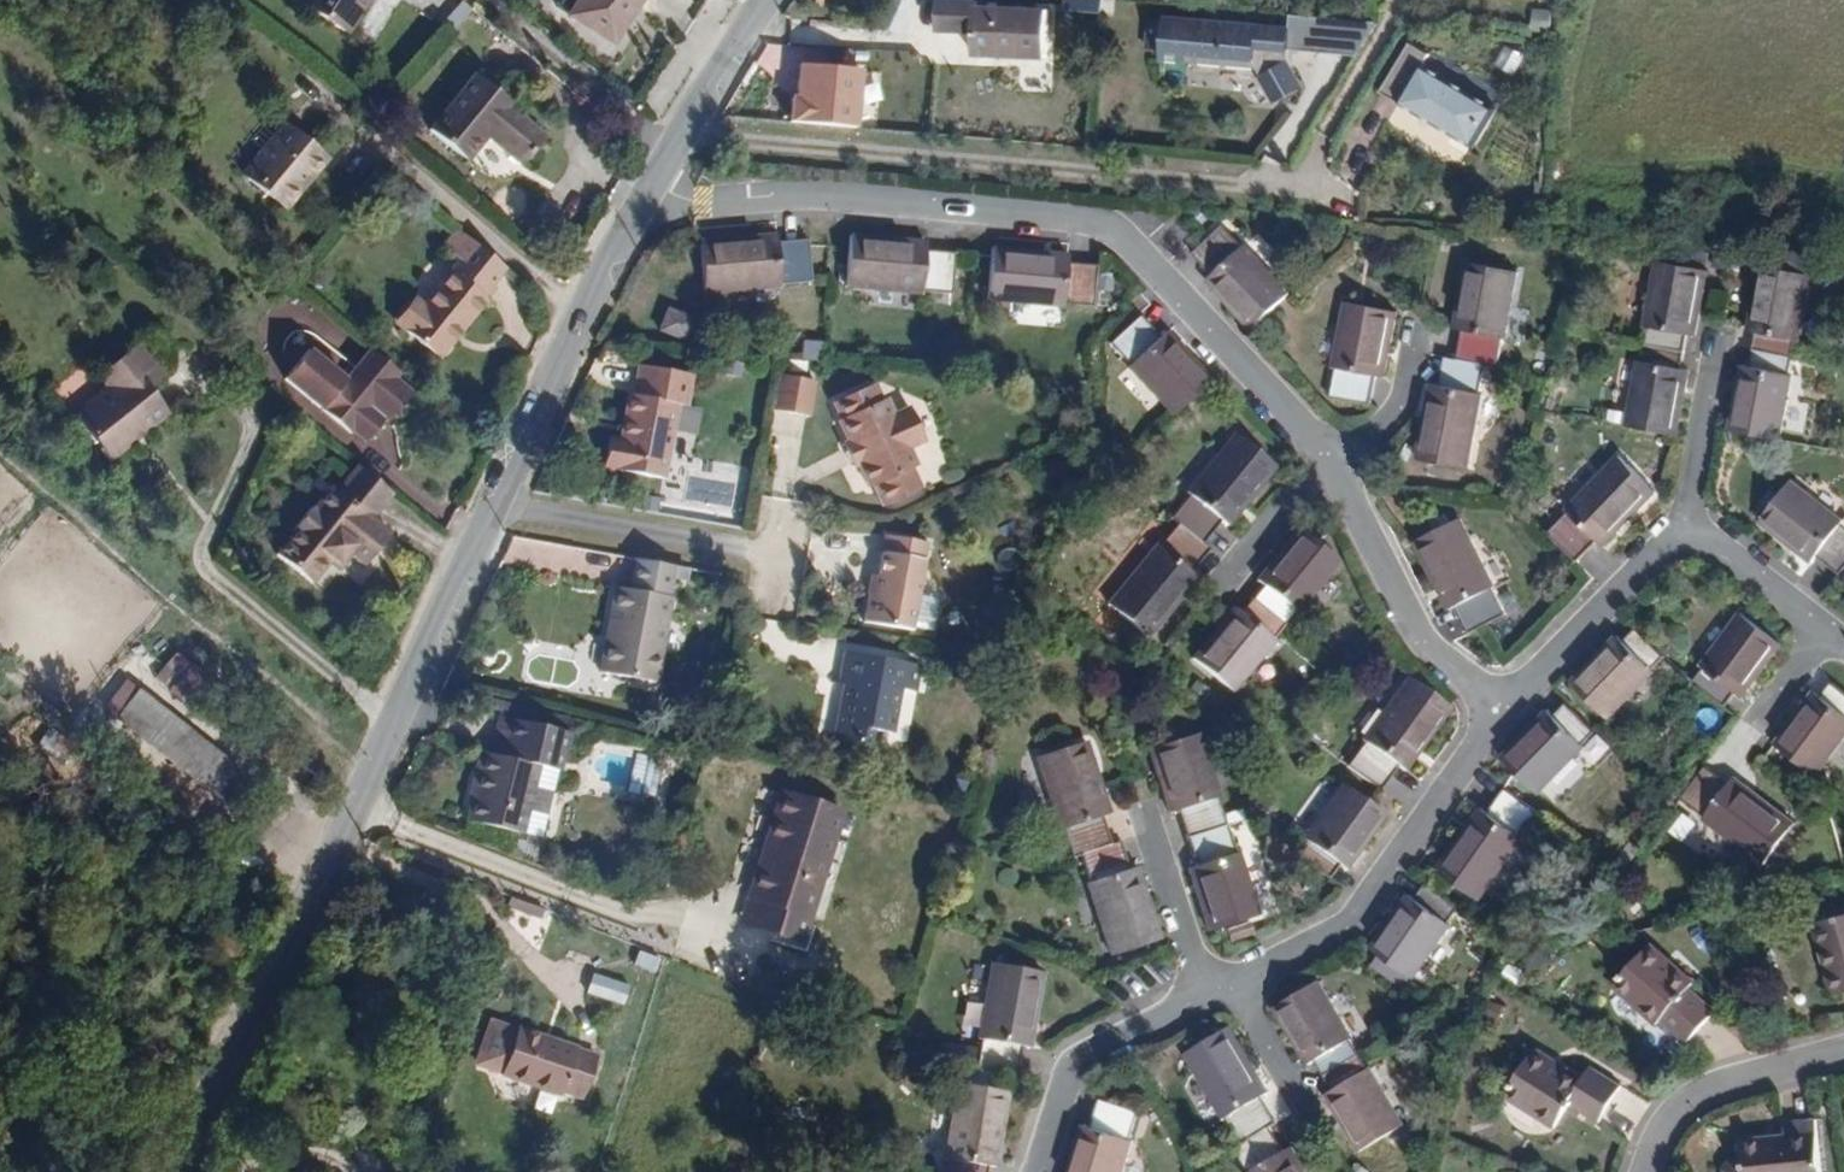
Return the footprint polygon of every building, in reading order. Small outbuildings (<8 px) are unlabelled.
[(352,34),(374,0),(298,0),(352,34)] [(568,9),(615,40),(641,0),(574,0),(568,9)] [(946,23),(977,24),(976,47),(1048,49),(1050,2),(978,0),(947,0),(946,23)] [(1169,24),(1154,22),(1152,50),(1166,50),(1165,62),(1262,67),(1275,98),(1304,88),(1294,63),(1295,49),(1361,53),(1382,19),(1296,13),(1296,28),(1169,19),(1169,24)] [(1513,73),(1523,54),(1503,44),(1493,63),(1513,73)] [(1427,59),(1403,97),(1475,142),(1499,103),(1427,59)] [(475,70),(430,129),(472,161),(493,134),(530,162),(548,138),(510,109),(516,101),(475,70)] [(281,122),(242,170),(285,205),(324,156),(281,122)] [(1208,274),(1238,247),(1217,226),(1188,254),(1208,274)] [(505,264),(460,228),(447,245),(463,257),(423,307),(412,298),(391,324),(432,356),(505,264)] [(925,237),(841,231),(838,284),(919,291),(920,285),(923,248),(925,237)] [(699,238),(702,290),(780,285),(779,283),(777,241),(776,233),(699,238)] [(808,239),(777,241),(779,283),(810,281),(808,239)] [(1208,274),(1202,280),(1250,330),(1287,294),(1240,245),(1238,247),(1208,274)] [(923,248),(920,285),(950,287),(953,251),(923,248)] [(1068,254),(990,249),(986,302),(1064,307),(1064,301),(1067,263),(1068,254)] [(1515,270),(1461,261),(1450,328),(1457,329),(1500,335),(1504,336),(1515,270)] [(1067,263),(1064,301),(1093,305),(1096,266),(1067,263)] [(1695,271),(1655,264),(1650,263),(1638,327),(1645,328),(1684,335),(1691,336),(1702,272),(1695,271)] [(1805,277),(1762,270),(1755,268),(1743,332),(1751,333),(1789,340),(1797,342),(1809,278),(1805,277)] [(1394,311),(1340,302),(1329,368),(1332,369),(1373,375),(1382,377),(1394,311)] [(693,314),(666,308),(660,331),(687,337),(693,314)] [(1109,344),(1130,365),(1160,335),(1139,314),(1109,344)] [(1684,335),(1645,328),(1638,362),(1678,369),(1684,335)] [(1128,367),(1172,412),(1211,375),(1166,329),(1160,335),(1130,365),(1128,367)] [(1500,335),(1457,329),(1452,359),(1479,363),(1495,366),(1500,335)] [(1789,340),(1751,333),(1747,367),(1783,373),(1789,340)] [(105,390),(72,417),(108,460),(162,415),(152,403),(169,389),(134,346),(95,378),(105,390)] [(397,374),(367,350),(343,381),(305,350),(282,380),(350,433),(351,431),(366,442),(384,419),(387,421),(410,392),(393,379),(397,374)] [(1452,359),(1439,357),(1433,387),(1473,395),(1479,363),(1452,359)] [(1678,369),(1638,362),(1630,361),(1618,425),(1671,434),(1682,370),(1678,369)] [(618,430),(610,470),(661,479),(675,406),(684,408),(691,372),(642,362),(637,387),(631,386),(622,430),(618,430)] [(1783,373),(1747,367),(1739,365),(1728,429),(1782,439),(1793,375),(1789,374),(1783,373)] [(1368,404),(1373,375),(1332,369),(1327,397),(1368,404)] [(773,375),(770,411),(808,415),(812,379),(773,375)] [(877,379),(832,398),(870,487),(876,485),(882,500),(922,482),(917,469),(925,466),(915,444),(929,438),(912,398),(896,405),(889,389),(882,392),(877,379)] [(1433,387),(1423,386),(1410,460),(1463,470),(1477,395),(1473,395),(1433,387)] [(1195,490),(1227,515),(1232,519),(1277,461),(1235,428),(1190,486),(1195,490)] [(1613,453),(1560,509),(1563,512),(1593,540),(1599,545),(1651,489),(1613,453)] [(398,491),(363,463),(341,490),(334,485),(317,507),(314,505),(297,527),(299,529),(279,555),(314,583),(334,557),(342,563),(352,551),(366,563),(391,533),(375,520),(398,491)] [(1842,519),(1782,477),(1750,522),(1810,564),(1814,558),(1837,526),(1842,519)] [(1182,522),(1207,542),(1227,515),(1195,490),(1174,516),(1182,522)] [(1571,564),(1593,540),(1563,512),(1541,535),(1571,564)] [(1457,519),(1406,544),(1441,614),(1450,609),(1490,590),(1492,589),(1457,519)] [(1265,579),(1295,605),(1299,609),(1343,559),(1298,520),(1255,570),(1265,579)] [(1161,548),(1196,576),(1217,549),(1207,542),(1182,522),(1161,548)] [(1814,558),(1838,575),(1843,566),(1843,531),(1837,526),(1814,558)] [(863,591),(859,620),(909,628),(922,537),(884,532),(875,593),(863,591)] [(1205,582),(1196,576),(1161,548),(1154,543),(1108,602),(1158,641),(1205,582)] [(675,574),(612,564),(608,588),(621,590),(608,679),(658,687),(675,574)] [(1241,606),(1271,632),(1295,605),(1265,579),(1241,606)] [(1490,590),(1450,609),(1464,634),(1502,615),(1490,590)] [(1277,637),(1271,632),(1241,606),(1234,600),(1190,650),(1233,687),(1277,637)] [(1732,692),(1738,696),(1778,642),(1736,611),(1696,666),(1699,668),(1732,692)] [(1631,629),(1619,641),(1647,668),(1659,657),(1631,629)] [(1613,635),(1566,684),(1604,720),(1651,672),(1647,668),(1619,641),(1613,635)] [(849,689),(838,742),(873,749),(876,729),(893,732),(901,688),(918,691),(924,662),(851,648),(843,688),(849,689)] [(173,652),(149,677),(178,704),(202,679),(173,652)] [(1722,707),(1732,692),(1699,668),(1688,682),(1722,707)] [(107,705),(214,794),(238,765),(129,679),(107,705)] [(1396,762),(1405,768),(1447,710),(1404,679),(1363,738),(1365,740),(1396,762)] [(1843,717),(1843,695),(1826,681),(1816,698),(1843,717)] [(1771,746),(1814,777),(1843,735),(1843,717),(1816,698),(1809,693),(1771,746)] [(563,712),(508,697),(504,709),(560,724),(563,712)] [(1561,703),(1548,717),(1577,745),(1590,731),(1561,703)] [(560,724),(504,709),(494,746),(492,756),(488,755),(482,776),(472,814),(531,830),(560,724)] [(1494,762),(1531,797),(1581,747),(1577,745),(1548,717),(1542,713),(1494,762)] [(1177,808),(1213,795),(1217,794),(1194,728),(1146,745),(1169,810),(1177,808)] [(1365,740),(1347,765),(1378,787),(1396,762),(1365,740)] [(492,756),(494,746),(477,741),(469,772),(482,776),(488,755),(492,756)] [(1099,815),(1113,810),(1088,741),(1034,761),(1060,829),(1065,828),(1099,815)] [(1700,816),(1727,782),(1699,762),(1673,796),(1700,816)] [(1309,838),(1340,860),(1347,864),(1386,806),(1340,775),(1301,833),(1309,838)] [(1700,816),(1698,818),(1762,864),(1792,821),(1730,777),(1727,782),(1700,816)] [(1499,791),(1484,813),(1516,836),(1532,815),(1499,791)] [(786,794),(746,917),(807,937),(848,814),(786,794)] [(1213,795),(1177,808),(1187,834),(1222,822),(1213,795)] [(231,802),(217,820),(233,833),(248,814),(231,802)] [(1474,900),(1520,840),(1516,836),(1484,813),(1481,811),(1435,871),(1474,900)] [(1099,815),(1065,828),(1074,858),(1080,855),(1111,844),(1099,815)] [(1222,822),(1187,834),(1196,865),(1234,852),(1222,822)] [(1331,874),(1340,860),(1309,838),(1299,852),(1331,874)] [(1088,882),(1129,867),(1121,842),(1111,844),(1080,855),(1088,882)] [(1234,852),(1196,865),(1190,867),(1213,933),(1260,917),(1237,851),(1234,852)] [(1135,865),(1129,867),(1088,882),(1083,884),(1110,956),(1162,936),(1135,865)] [(1423,886),(1411,901),(1448,929),(1459,916),(1423,886)] [(1448,929),(1411,901),(1407,897),(1371,946),(1410,981),(1448,931),(1448,929)] [(1808,922),(1829,995),(1843,991),(1843,913),(1808,922)] [(1655,1018),(1680,1041),(1710,1009),(1684,986),(1688,981),(1648,945),(1611,986),(1651,1022),(1655,1018)] [(975,1040),(980,1040),(1017,1046),(1036,1048),(1047,970),(989,961),(975,1040)] [(594,970),(588,990),(630,1004),(637,984),(594,970)] [(1313,1059),(1346,1039),(1351,1035),(1317,979),(1271,1008),(1305,1064),(1313,1059)] [(595,1051),(494,1021),(492,1030),(486,1028),(478,1052),(485,1055),(482,1063),(497,1068),(503,1072),(559,1090),(559,1086),(581,1094),(595,1051)] [(1224,1113),(1261,1092),(1264,1091),(1227,1024),(1174,1054),(1212,1120),(1224,1113)] [(1364,1068),(1346,1039),(1313,1059),(1331,1088),(1364,1068)] [(1017,1046),(980,1040),(976,1069),(1013,1074),(1017,1046)] [(1582,1064),(1576,1075),(1520,1046),(1495,1093),(1554,1124),(1566,1101),(1594,1116),(1613,1080),(1582,1064)] [(1367,1066),(1364,1068),(1331,1088),(1320,1094),(1356,1152),(1403,1124),(1367,1066)] [(945,1159),(949,1160),(987,1164),(998,1166),(1008,1091),(955,1084),(945,1159)] [(1276,1120),(1261,1092),(1224,1113),(1240,1140),(1271,1123),(1276,1120)] [(1100,1101),(1089,1132),(1123,1144),(1135,1113),(1100,1101)] [(1739,1171),(1818,1171),(1812,1121),(1781,1127),(1782,1139),(1736,1145),(1739,1171)] [(1271,1123),(1240,1140),(1235,1143),(1252,1171),(1256,1171),(1289,1154),(1271,1123)] [(1089,1132),(1077,1128),(1061,1171),(1123,1171),(1132,1147),(1123,1144),(1089,1132)] [(1289,1154),(1256,1171),(1310,1171),(1297,1149),(1289,1154)] [(949,1160),(947,1171),(986,1171),(987,1164),(949,1160)]
